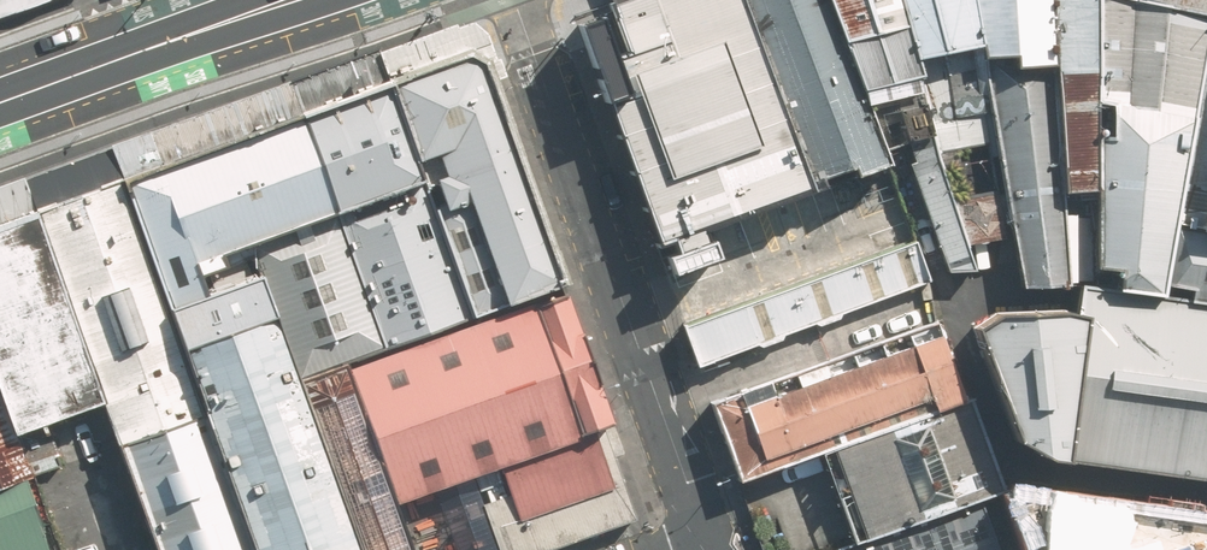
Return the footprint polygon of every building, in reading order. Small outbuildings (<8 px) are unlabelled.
[(51,0),(0,0),(0,18),(51,0)] [(741,0),(623,0),(610,5),(574,18),(655,246),(671,239),(676,251),(663,256),(669,274),(717,255),(710,237),(704,241),(698,228),(807,191),(741,0)] [(826,0),(741,0),(807,191),(888,163),(882,149),(866,109),(858,89),(826,0)] [(898,0),(826,0),(858,89),(917,75),(913,57),(898,0)] [(974,0),(898,0),(913,57),(981,43),(974,0)] [(1048,0),(974,0),(981,43),(1014,238),(1022,287),(1065,283),(1061,193),(1048,0)] [(1061,193),(1092,190),(1094,0),(1048,0),(1061,193)] [(1206,25),(1206,18),(1123,0),(1094,0),(1092,190),(1090,267),(1115,268),(1114,288),(1157,294),(1206,25)] [(1206,18),(1206,0),(1123,0),(1206,18)] [(34,213),(122,180),(301,113),(390,81),(464,53),(482,61),(491,86),(509,77),(489,32),(474,22),(0,192),(0,226),(34,213)] [(1157,294),(1206,300),(1206,25),(1157,294)] [(964,245),(1014,238),(981,43),(913,57),(917,75),(929,135),(934,151),(980,146),(989,192),(950,199),(964,245)] [(464,53),(390,81),(424,181),(473,320),(530,300),(558,290),(491,86),(482,61),(464,53)] [(858,89),(866,109),(895,103),(897,109),(906,141),(929,135),(917,75),(858,89)] [(424,181),(390,81),(301,113),(334,211),(424,181)] [(334,211),(301,113),(122,180),(167,308),(207,295),(196,261),(334,211)] [(972,269),(964,245),(950,199),(934,151),(929,135),(906,141),(903,142),(912,162),(906,164),(947,272),(972,269)] [(102,399),(119,445),(206,414),(181,348),(167,308),(122,180),(34,213),(102,399)] [(473,320),(424,181),(334,211),(385,350),(473,320)] [(275,317),(299,381),(347,364),(385,350),(334,211),(196,261),(207,295),(262,277),(275,317)] [(15,431),(102,399),(34,213),(0,226),(0,390),(15,431)] [(929,280),(916,242),(683,324),(696,362),(929,280)] [(207,295),(167,308),(181,348),(275,317),(262,277),(207,295)] [(1157,294),(1114,288),(1079,284),(1076,299),(1073,314),(1058,309),(993,311),(982,320),(972,328),(1013,439),(1042,454),(1058,457),(1081,460),(1206,478),(1206,300),(1157,294)] [(395,501),(476,473),(503,549),(547,549),(637,519),(558,290),(530,300),(473,320),(385,350),(347,364),(395,501)] [(275,317),(181,348),(206,414),(253,549),(359,549),(299,381),(275,317)] [(970,399),(943,321),(937,323),(712,402),(739,479),(821,452),(970,399)] [(395,501),(347,364),(299,381),(359,549),(413,549),(395,501)] [(24,482),(32,479),(15,431),(0,390),(0,490),(24,482)] [(821,452),(854,545),(1003,491),(970,399),(821,452)] [(206,414),(119,445),(156,549),(253,549),(206,414)] [(24,482),(0,490),(0,549),(50,549),(24,482)] [(1008,492),(1029,549),(1206,549),(1206,513),(1008,492)] [(955,514),(851,549),(968,549),(955,514)]
